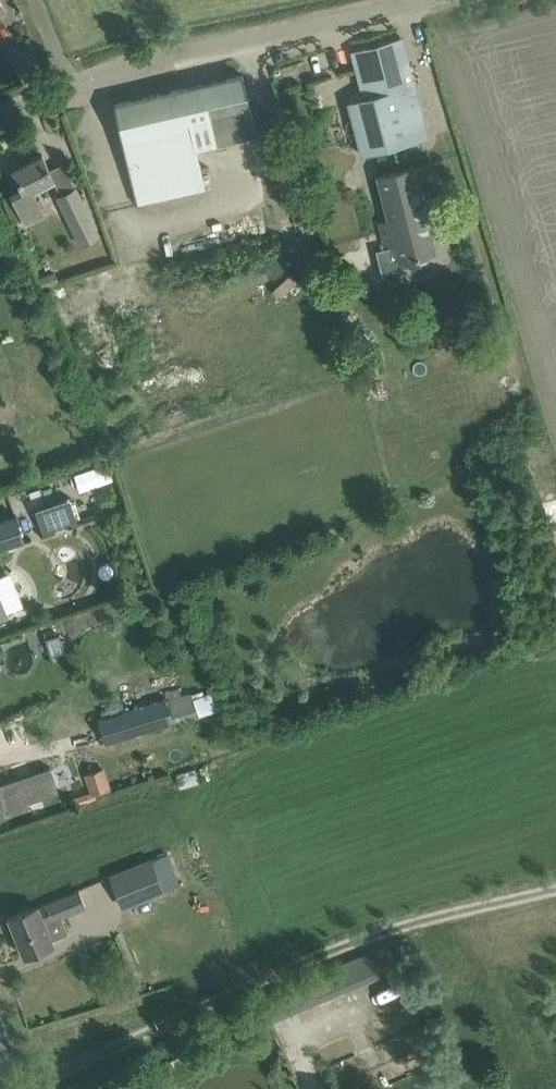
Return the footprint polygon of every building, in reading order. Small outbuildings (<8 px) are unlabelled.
[(363,154),(430,136),(403,37),(352,51),(364,98),(349,102),(355,123),(363,154)] [(196,147),(257,133),(243,73),(183,87),(196,147)] [(206,187),(196,147),(183,87),(115,103),(138,203),(206,187)] [(55,179),(52,174),(43,154),(14,168),(23,187),(12,192),(28,224),(45,216),(40,204),(33,190),(55,179)] [(379,178),(390,219),(380,222),(386,246),(397,244),(400,257),(407,256),(410,265),(429,260),(426,251),(433,249),(411,169),(379,178)] [(82,245),(86,243),(100,236),(77,188),(63,195),(58,197),(82,245)] [(34,505),(42,530),(78,518),(69,494),(34,505)] [(0,521),(0,547),(25,538),(17,515),(0,521)] [(8,615),(0,594),(0,619),(8,615)] [(200,715),(192,691),(168,699),(167,698),(100,719),(107,742),(174,720),(175,723),(200,715)] [(179,769),(208,761),(203,746),(175,754),(179,769)] [(94,795),(112,788),(104,767),(86,774),(94,795)] [(5,816),(3,809),(57,791),(49,768),(0,785),(0,817),(5,816)] [(123,907),(164,891),(151,856),(109,872),(123,907)] [(79,888),(63,894),(10,917),(25,955),(54,943),(53,939),(68,932),(62,916),(70,913),(86,906),(79,888)] [(276,1021),(379,977),(369,953),(266,997),(276,1021)]
